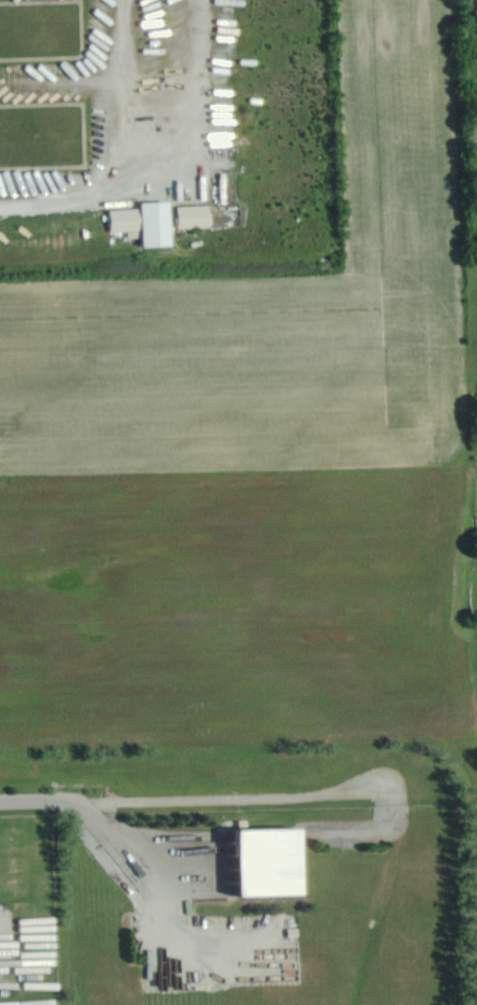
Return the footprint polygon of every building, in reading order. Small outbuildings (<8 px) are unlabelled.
[(147,245),(175,244),(173,200),(145,201),(147,245)] [(181,227),(214,226),(214,204),(180,205),(181,227)] [(131,230),(131,237),(144,236),(143,207),(113,208),(114,230),(131,230)] [(242,829),(243,896),(308,895),(307,828),(242,829)]
